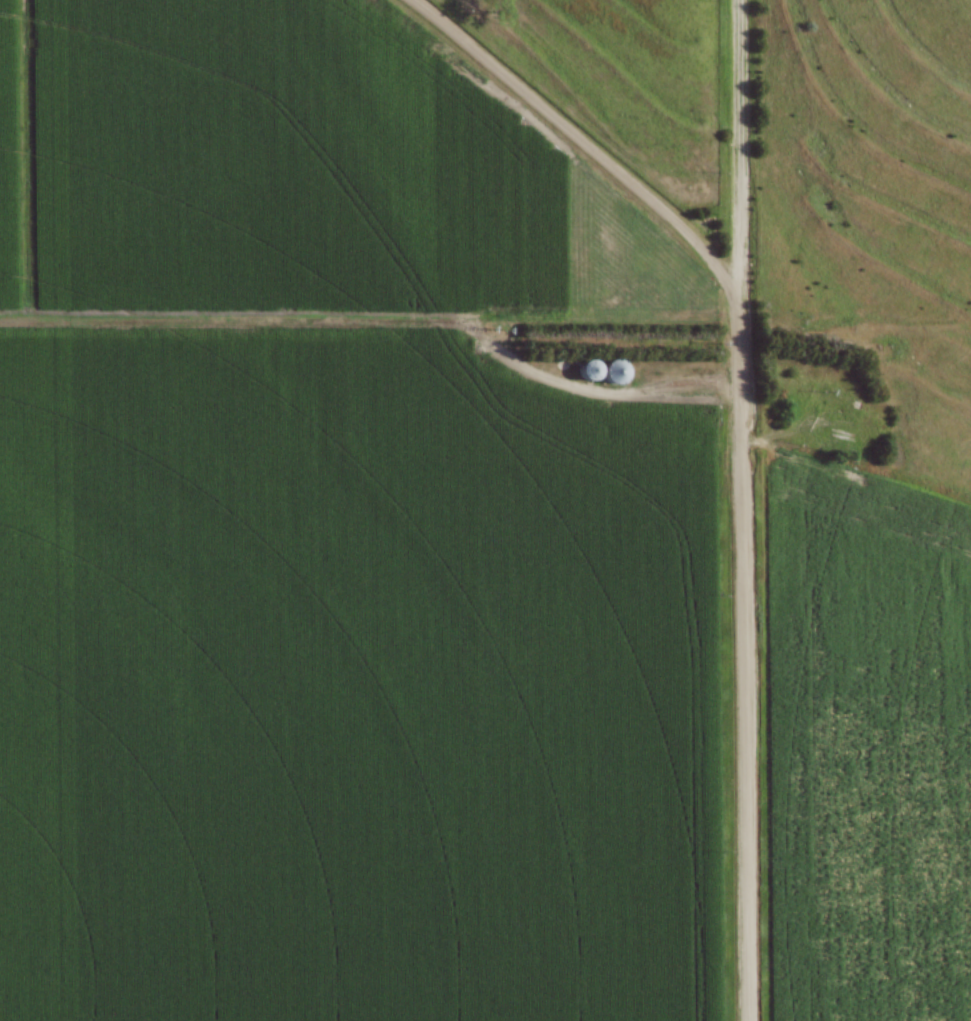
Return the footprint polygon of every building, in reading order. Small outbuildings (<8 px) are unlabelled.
[(621,363),(606,366),(610,387),(626,384),(621,363)]
